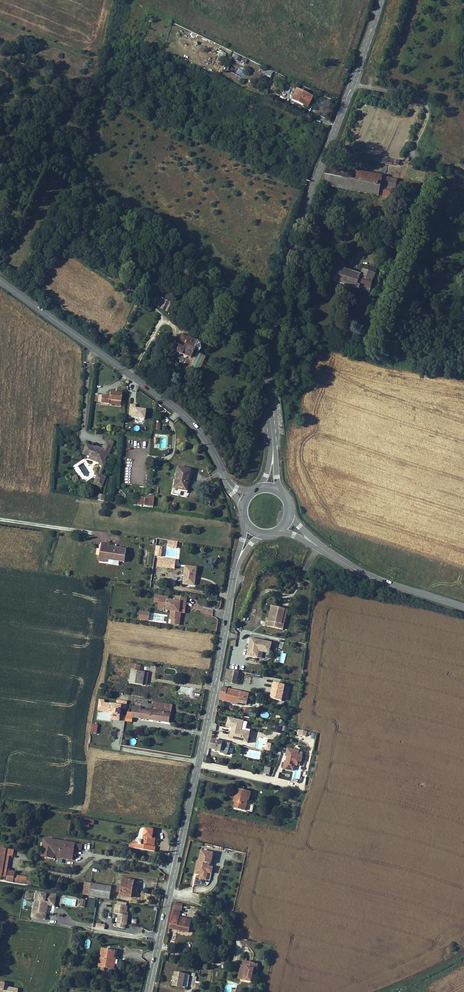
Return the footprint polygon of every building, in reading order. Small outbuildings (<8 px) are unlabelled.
[(228,69),(242,76),(244,71),(231,64),(228,69)] [(264,68),(263,68),(262,70),(261,74),(270,78),(271,74),(268,73),(269,70),(264,68)] [(292,100),(304,106),(307,101),(309,101),(311,97),(296,90),(292,100)] [(393,166),(393,164),(394,160),(368,155),(367,160),(393,166)] [(328,165),(321,184),(326,185),(340,188),(340,190),(342,191),(342,188),(346,189),(379,196),(379,195),(393,198),(397,180),(382,177),(382,176),(328,165)] [(379,212),(371,210),(371,211),(368,222),(378,224),(378,222),(379,212)] [(366,233),(376,235),(378,224),(368,222),(366,233)] [(335,260),(329,280),(369,293),(372,284),(375,274),(363,269),(361,275),(343,269),(344,263),(335,260)] [(215,289),(205,282),(203,285),(214,292),(215,289)] [(166,287),(163,292),(176,299),(179,293),(166,287)] [(113,296),(124,302),(128,294),(117,288),(113,296)] [(163,292),(160,298),(173,305),(176,299),(163,292)] [(169,313),(173,305),(160,298),(156,296),(152,304),(169,313)] [(176,341),(176,343),(174,346),(175,347),(173,349),(176,350),(175,353),(180,355),(181,352),(191,357),(191,355),(196,358),(197,356),(199,350),(202,345),(196,343),(187,339),(188,337),(186,336),(186,335),(182,333),(180,336),(178,342),(176,341)] [(99,402),(107,403),(108,399),(120,401),(121,392),(116,391),(116,393),(114,392),(114,391),(109,391),(108,395),(100,394),(99,402)] [(144,419),(145,408),(135,408),(135,404),(129,404),(128,418),(144,419)] [(87,444),(83,455),(90,457),(89,460),(100,464),(101,461),(105,463),(107,456),(109,457),(114,442),(111,441),(110,441),(107,440),(104,449),(101,448),(101,449),(98,448),(99,447),(95,446),(94,447),(87,444)] [(96,474),(95,479),(100,481),(102,476),(106,463),(105,463),(101,461),(100,464),(100,465),(102,466),(98,475),(96,474)] [(177,468),(173,489),(179,490),(185,491),(187,481),(189,470),(177,468)] [(100,481),(95,479),(93,484),(102,488),(106,477),(102,476),(100,481)] [(189,481),(187,481),(185,491),(179,490),(179,492),(187,493),(189,481)] [(138,497),(137,504),(140,505),(146,505),(146,507),(149,508),(149,506),(152,506),(153,497),(149,496),(148,499),(138,497)] [(98,562),(118,565),(118,561),(124,562),(127,548),(109,545),(109,542),(102,541),(98,562)] [(163,559),(162,567),(167,567),(168,565),(175,565),(176,560),(163,559)] [(195,577),(196,568),(185,567),(183,584),(192,585),(193,577),(195,577)] [(185,613),(187,597),(175,595),(174,599),(169,599),(169,596),(155,594),(153,602),(158,603),(157,610),(170,611),(168,624),(180,625),(181,613),(185,613)] [(284,610),(271,607),(266,627),(274,629),(275,624),(281,626),(284,610)] [(275,624),(274,629),(282,631),(287,611),(284,610),(281,626),(275,624)] [(140,611),(139,620),(149,620),(150,611),(140,611)] [(250,638),(247,656),(257,657),(259,650),(261,649),(262,651),(267,652),(269,650),(271,642),(250,638)] [(129,683),(143,685),(145,672),(139,672),(140,665),(132,664),(129,683)] [(225,682),(236,684),(239,672),(227,670),(225,682)] [(177,687),(176,697),(181,697),(181,692),(195,693),(195,700),(199,700),(200,688),(177,687)] [(249,694),(222,688),(219,700),(225,701),(225,700),(236,703),(246,705),(249,694)] [(117,704),(104,703),(104,709),(112,710),(112,718),(119,719),(120,708),(126,709),(127,701),(117,700),(117,704)] [(141,709),(140,708),(139,718),(169,723),(172,708),(157,706),(157,703),(152,703),(152,705),(151,711),(141,710),(141,709)] [(249,716),(250,709),(242,707),(241,714),(249,716)] [(132,718),(139,718),(140,708),(133,708),(133,713),(132,718)] [(125,718),(125,721),(131,722),(132,718),(133,713),(127,712),(126,719),(125,718)] [(243,721),(228,718),(226,727),(231,728),(233,728),(232,732),(231,732),(229,739),(247,743),(249,735),(245,734),(245,731),(241,730),(243,721)] [(228,754),(229,748),(227,747),(228,743),(223,742),(222,742),(211,740),(209,748),(221,751),(221,753),(228,754)] [(299,754),(300,750),(287,748),(282,769),(294,771),(295,766),(297,766),(298,761),(302,762),(303,755),(299,754)] [(236,802),(234,808),(245,811),(248,800),(250,791),(237,788),(235,795),(237,796),(236,802)] [(138,840),(137,842),(137,843),(134,842),(133,844),(129,843),(129,848),(154,852),(155,847),(153,847),(151,846),(152,838),(153,829),(144,828),(142,840),(138,840)] [(44,839),(41,856),(53,858),(54,856),(54,855),(72,857),(73,856),(74,849),(76,849),(81,850),(82,845),(44,839)] [(198,862),(195,873),(201,875),(207,876),(208,873),(209,867),(210,863),(211,864),(213,853),(202,851),(200,861),(199,863),(198,862)] [(120,893),(120,896),(131,897),(132,887),(131,887),(132,881),(123,879),(122,886),(119,885),(118,892),(120,893)] [(91,883),(91,885),(84,884),(83,894),(110,898),(111,887),(91,883)] [(32,910),(35,910),(34,918),(44,920),(45,914),(43,913),(45,902),(52,903),(53,899),(55,899),(56,894),(46,893),(46,894),(40,894),(39,895),(35,894),(32,910)] [(45,902),(43,913),(45,914),(47,905),(54,906),(55,899),(53,899),(52,903),(45,902)] [(126,906),(114,904),(113,913),(117,914),(115,927),(123,928),(124,924),(125,924),(127,915),(124,915),(125,912),(126,906)] [(170,928),(189,932),(192,919),(179,917),(172,915),(170,928)] [(113,968),(115,959),(112,958),(112,956),(113,956),(114,951),(102,949),(99,966),(113,968)] [(257,964),(243,961),(240,975),(245,976),(244,980),(250,982),(253,969),(256,970),(257,964)] [(185,974),(175,972),(173,985),(183,987),(185,974)] [(18,988),(7,987),(8,983),(0,982),(0,991),(18,991),(18,988)]
